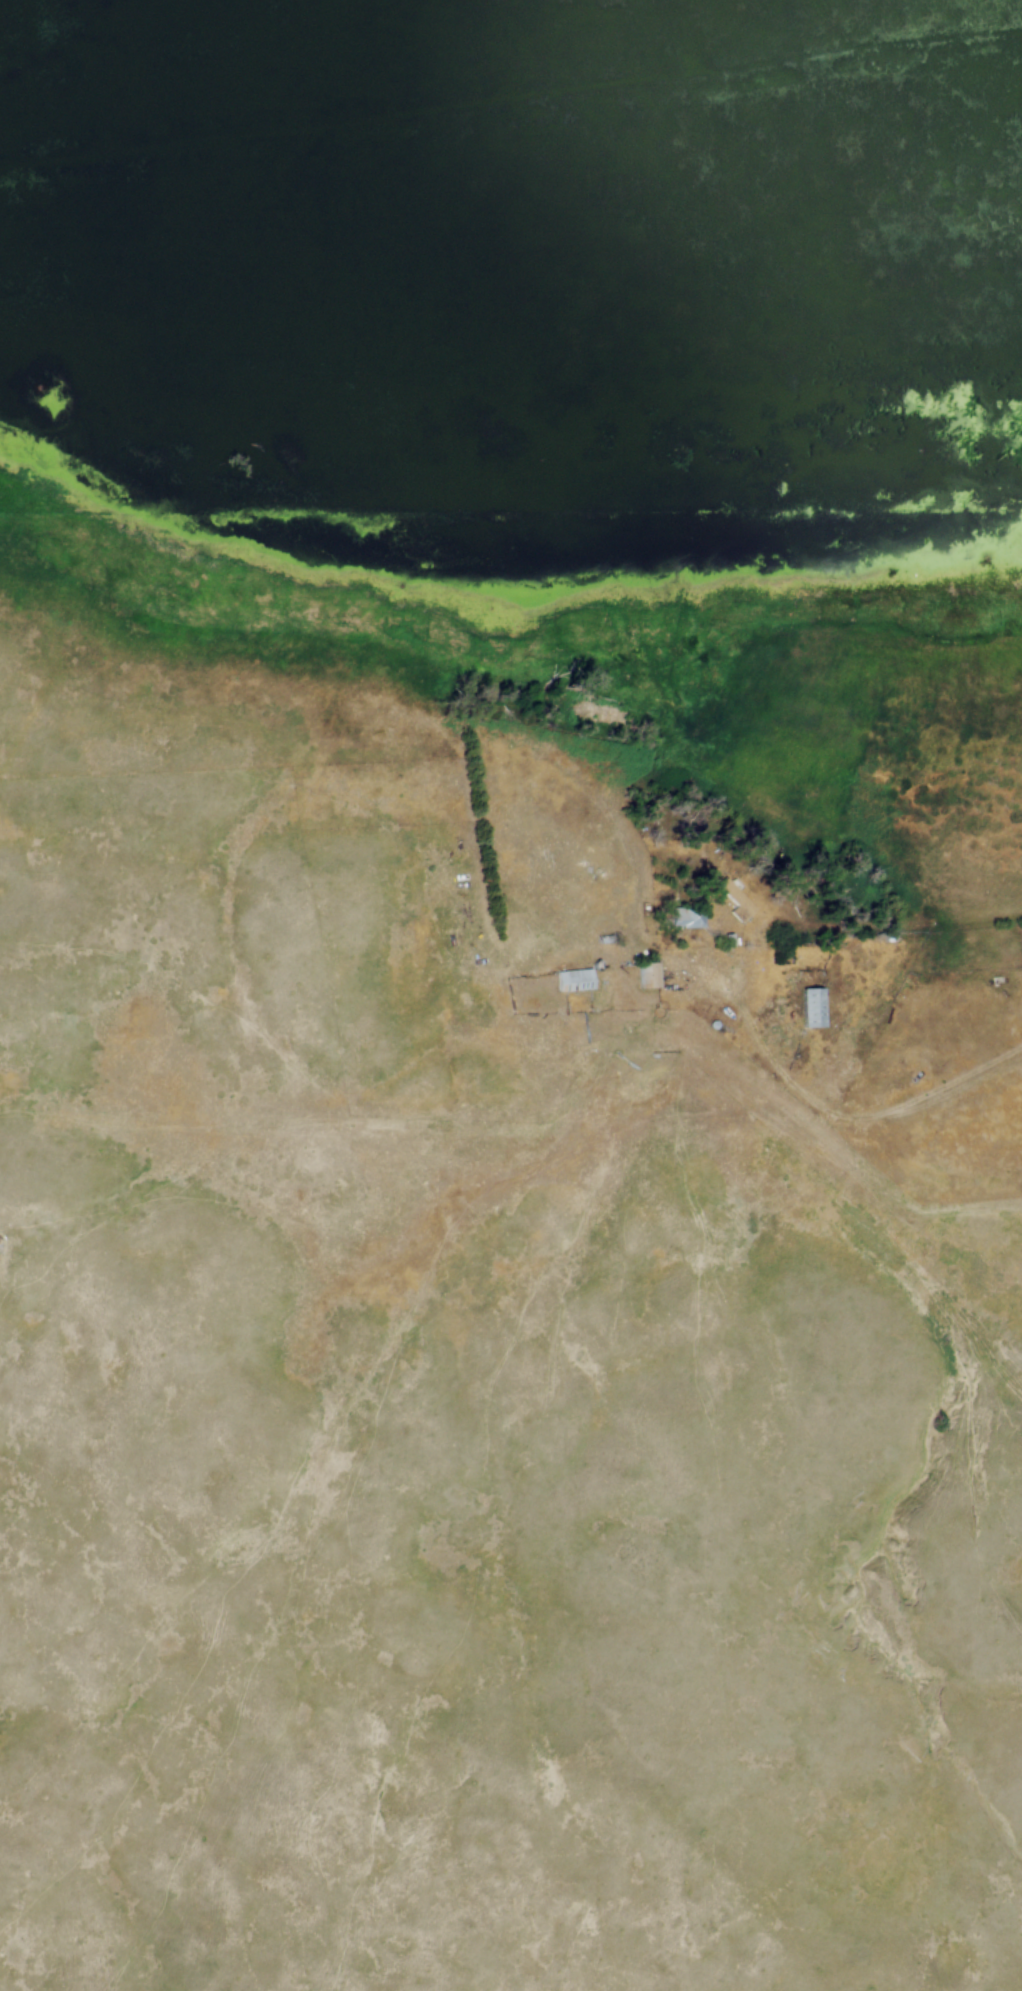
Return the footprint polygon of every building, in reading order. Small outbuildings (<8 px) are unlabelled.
[(739,923),(753,910),(724,879),(716,887),(735,907),(729,913),(739,923)] [(703,908),(670,908),(670,928),(703,928),(703,908)] [(657,964),(638,964),(638,989),(657,989),(657,964)] [(591,992),(591,971),(557,971),(557,992),(591,992)] [(802,990),(802,1028),(822,1028),(822,990),(802,990)]
